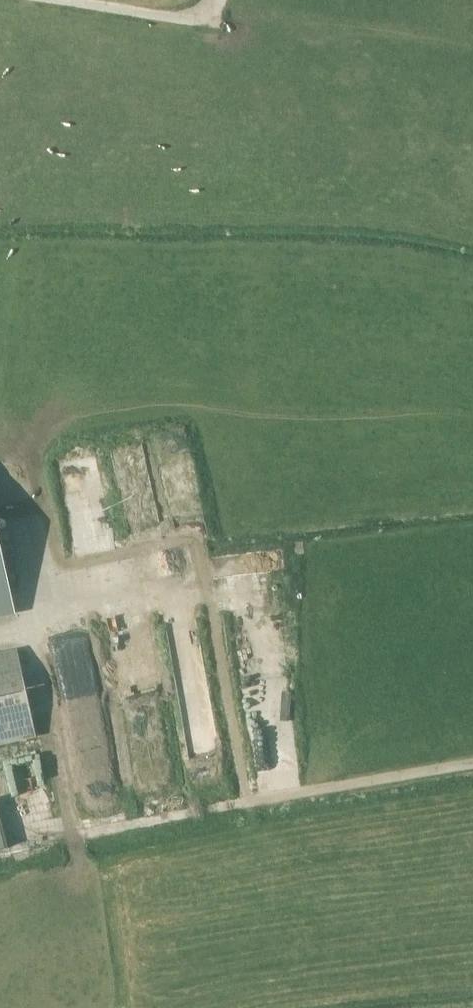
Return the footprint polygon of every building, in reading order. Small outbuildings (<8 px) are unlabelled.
[(15,612),(0,546),(0,615),(15,612)] [(36,734),(19,654),(0,658),(0,742),(36,734)]
